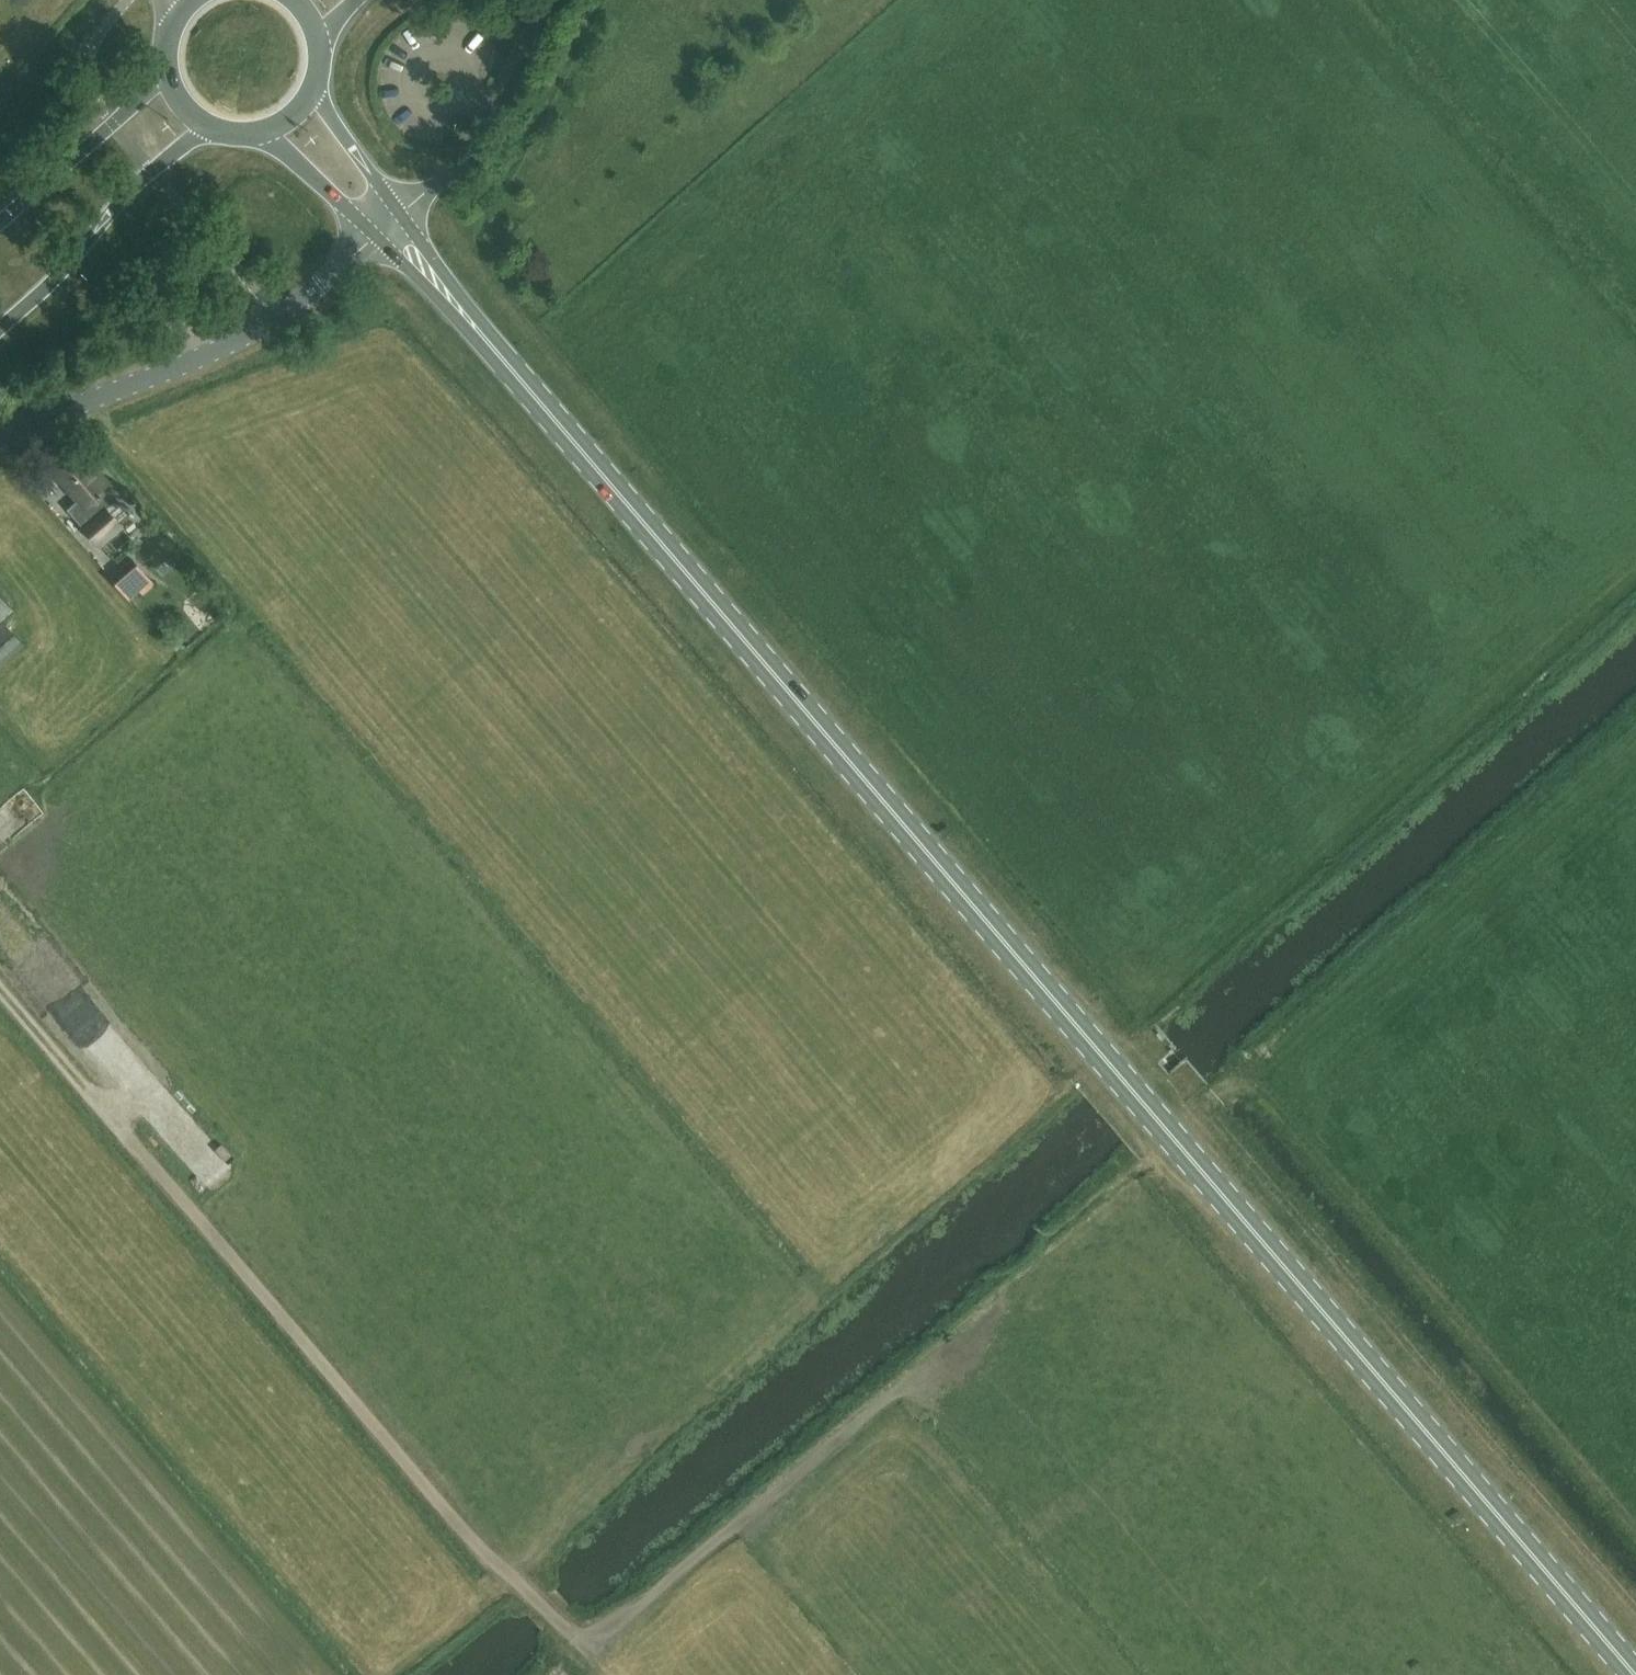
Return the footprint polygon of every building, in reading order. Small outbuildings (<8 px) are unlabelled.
[(93,512),(104,503),(105,505),(115,497),(107,487),(110,484),(93,465),(89,467),(75,451),(54,469),(85,505),(86,504),(93,512)] [(120,569),(140,592),(143,595),(155,584),(132,559),(120,569)] [(9,603),(0,592),(0,611),(9,603)] [(23,644),(0,618),(0,664),(23,644)] [(126,1059),(137,1051),(85,983),(57,1004),(115,1080),(132,1067),(126,1059)]
